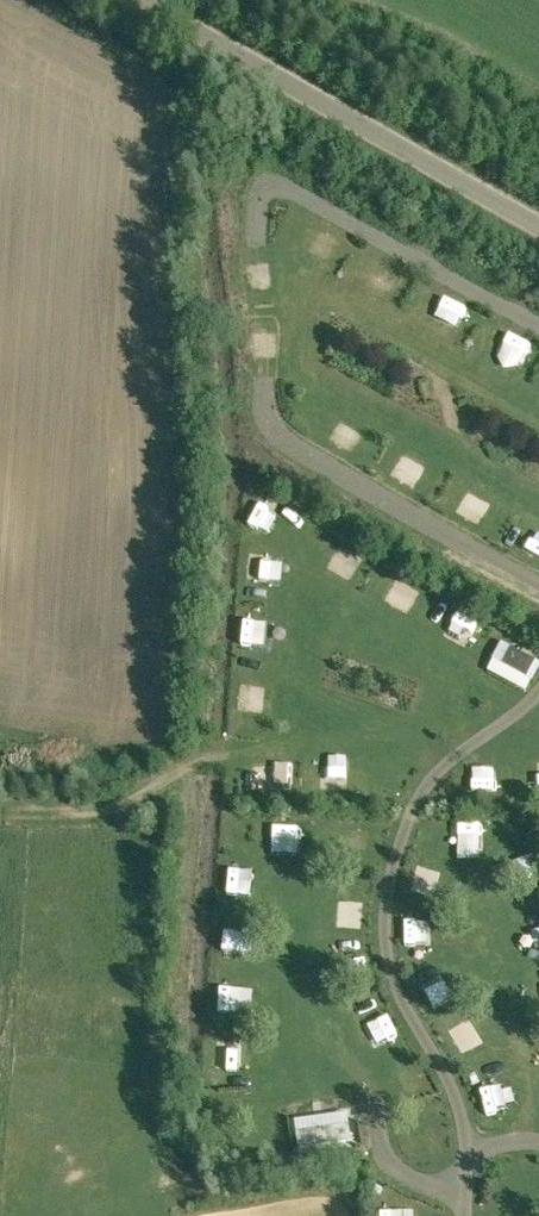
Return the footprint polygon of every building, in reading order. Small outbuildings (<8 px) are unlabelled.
[(259,509),(275,519),(284,505),(268,495),(259,509)] [(252,541),(248,570),(263,572),(267,544),(252,541)] [(447,620),(467,637),(483,620),(463,602),(447,620)] [(245,620),(244,642),(278,642),(279,620),(245,620)] [(502,664),(527,678),(536,661),(511,647),(502,664)] [(327,787),(350,785),(348,757),(325,758),(327,787)] [(293,784),(294,760),(272,759),(271,783),(293,784)] [(288,817),(289,839),(310,838),(309,816),(288,817)] [(443,845),(465,842),(463,820),(441,822),(443,845)] [(233,847),(235,862),(255,860),(254,845),(233,847)] [(418,874),(406,889),(423,903),(435,887),(418,874)] [(226,892),(227,912),(248,911),(247,891),(226,892)] [(415,971),(430,969),(425,942),(411,945),(415,971)] [(248,945),(223,947),(224,972),(249,971),(248,945)] [(471,1059),(482,1089),(505,1080),(494,1051),(471,1059)] [(242,1061),(220,1061),(220,1085),(241,1085),(242,1061)] [(296,1133),(298,1149),(350,1141),(348,1126),(296,1133)]
